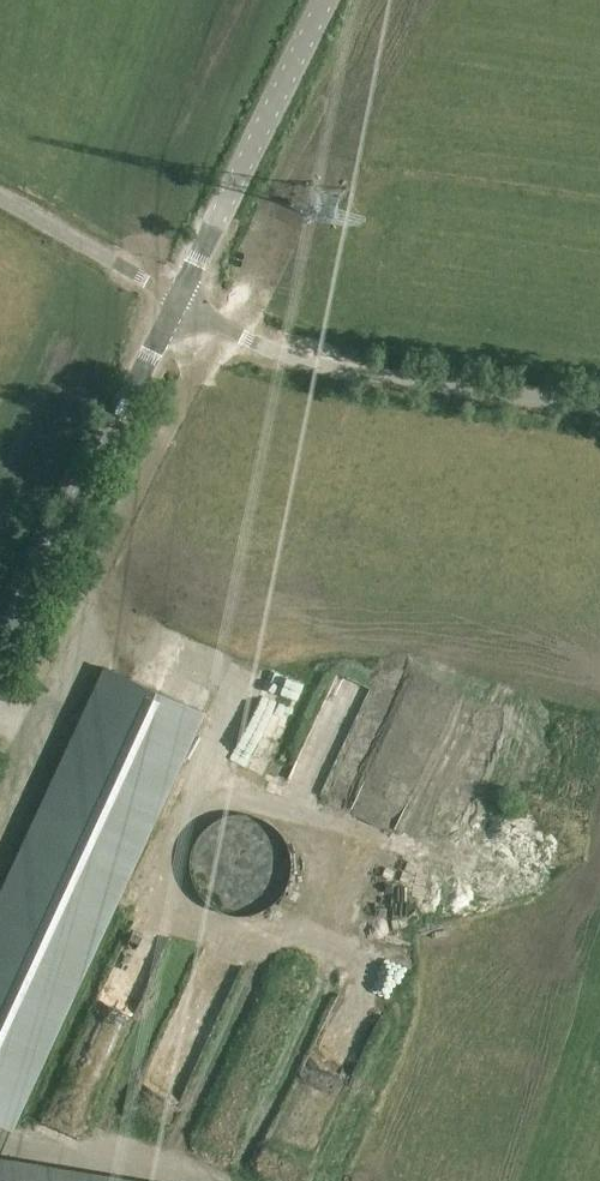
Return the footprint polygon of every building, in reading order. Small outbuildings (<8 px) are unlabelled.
[(0,901),(0,1124),(12,1130),(74,996),(104,932),(145,843),(209,701),(112,656),(47,798),(6,887),(0,901)] [(288,708),(298,687),(283,679),(272,700),(288,708)] [(190,859),(190,864),(190,868),(190,872),(191,877),(193,881),(194,885),(196,889),(198,892),(201,896),(204,899),(207,902),(210,905),(214,907),(218,909),(221,911),(226,912),(230,913),(234,914),(238,915),(243,915),(247,914),(251,913),(255,912),(259,911),(263,909),(267,907),(271,905),(274,902),(277,899),(280,896),(282,892),(285,889),(287,885),(288,881),(290,877),(290,872),(291,868),(291,864),(291,859),(290,855),(290,851),(288,847),(287,843),(285,839),(282,835),(280,832),(277,829),(274,826),(271,823),(267,821),(263,818),(259,817),(255,815),(251,814),(247,813),(243,813),(238,813),(234,813),(230,814),(226,815),(222,817),(218,818),(214,821),(210,823),(207,826),(204,829),(201,832),(198,835),(196,839),(194,843),(193,847),(191,851),(190,855),(190,859)] [(403,874),(407,854),(392,850),(388,870),(403,874)] [(201,974),(212,951),(201,946),(190,968),(201,974)] [(0,1157),(0,1180),(142,1180),(0,1157)] [(376,1178),(365,1173),(361,1180),(375,1180),(376,1178)]
